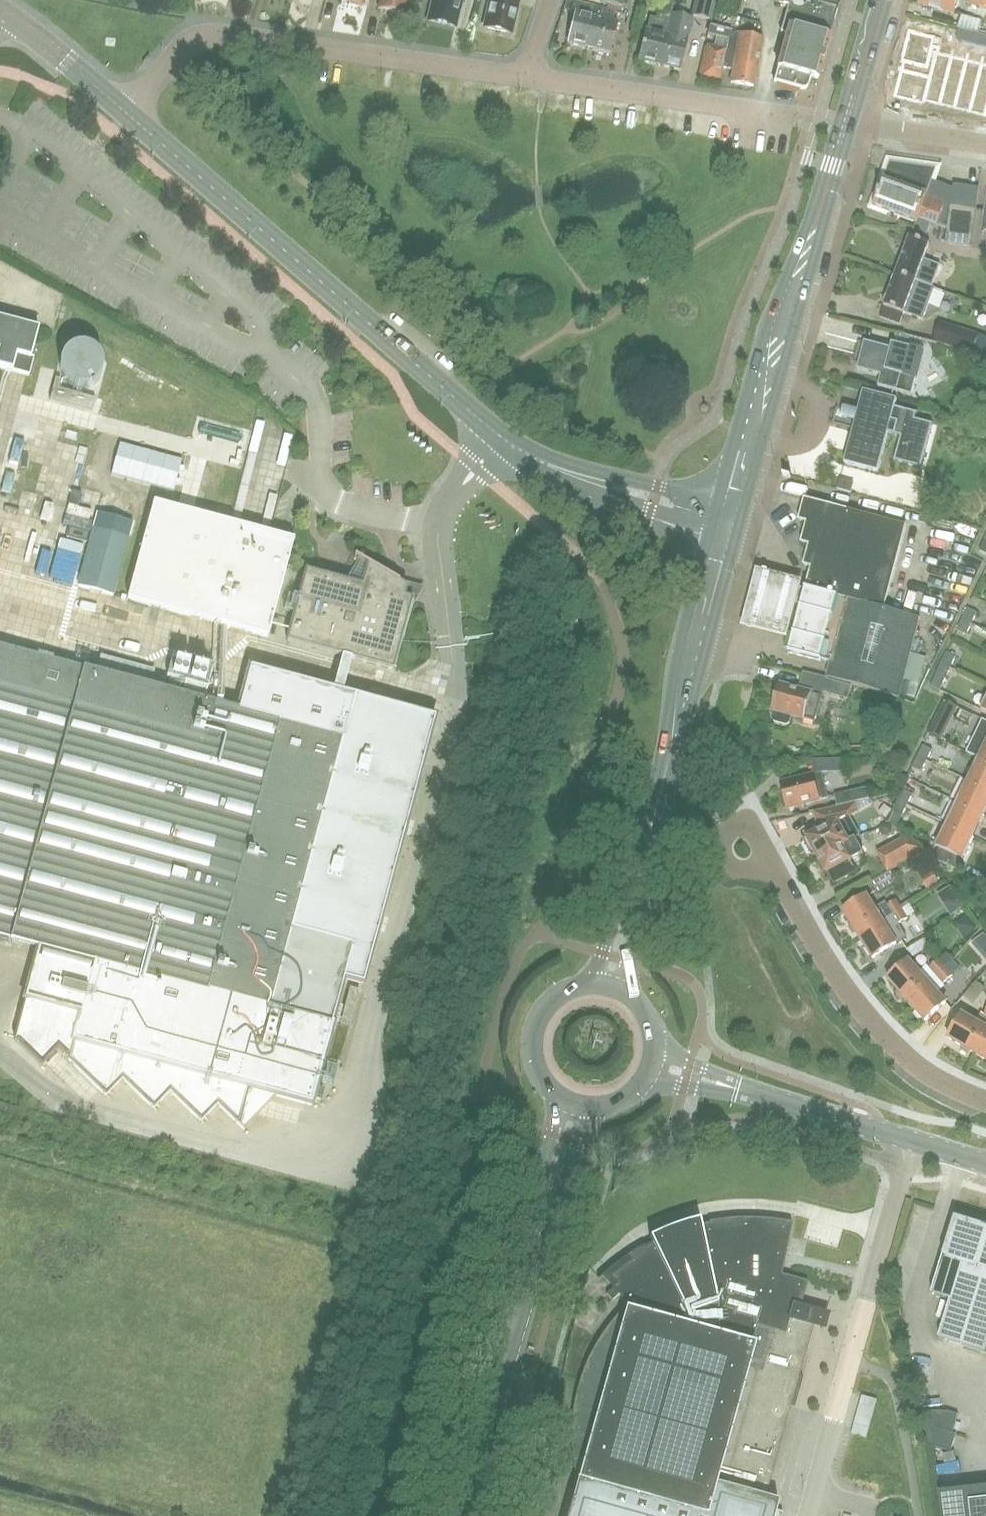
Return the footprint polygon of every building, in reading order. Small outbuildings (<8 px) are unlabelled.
[(378,9),(402,15),(406,0),(380,0),(378,9)] [(429,20),(455,27),(460,3),(463,4),(464,0),(434,0),(429,20)] [(484,27),(512,33),(520,2),(519,2),(519,0),(490,0),(484,27)] [(599,6),(574,0),(573,0),(573,1),(570,0),(567,0),(564,10),(571,11),(570,13),(575,14),(567,43),(589,48),(599,6)] [(674,14),(672,14),(675,2),(667,0),(662,0),(657,18),(650,16),(646,30),(645,29),(638,60),(658,65),(667,27),(671,28),(674,14)] [(691,17),(712,22),(717,0),(695,0),(691,17)] [(921,5),(954,14),(958,0),(922,0),(921,5)] [(966,3),(985,8),(985,0),(966,0),(966,3)] [(599,6),(589,48),(611,54),(618,23),(612,21),(615,11),(621,12),(622,7),(607,4),(606,8),(599,6)] [(667,27),(658,65),(680,70),(693,19),(674,14),(671,28),(667,27)] [(961,15),(958,29),(975,33),(975,32),(979,33),(982,20),(961,15)] [(898,91),(929,98),(930,95),(985,106),(985,55),(943,46),(945,35),(911,27),(904,56),(906,58),(898,91)] [(698,83),(754,92),(761,43),(734,38),(733,46),(705,41),(698,83)] [(885,179),(875,206),(916,222),(918,223),(920,218),(931,223),(938,225),(949,229),(947,243),(972,247),(981,188),(979,188),(979,190),(956,187),(957,185),(955,184),(955,188),(934,181),(930,179),(933,172),(924,170),(894,166),(889,180),(885,179)] [(916,222),(896,274),(933,287),(941,265),(925,259),(931,244),(924,242),(931,223),(920,218),(918,223),(916,222)] [(896,274),(880,316),(892,321),(900,324),(904,313),(905,313),(924,320),(936,288),(933,287),(896,274)] [(29,374),(34,357),(31,356),(39,328),(0,317),(0,367),(29,374)] [(939,321),(933,342),(972,354),(973,352),(985,358),(985,336),(939,321)] [(858,370),(882,376),(879,387),(912,395),(924,352),(893,344),(892,349),(865,342),(858,370)] [(102,372),(103,367),(102,361),(100,356),(96,352),(92,348),(87,346),(81,345),(76,346),(71,348),(66,352),(63,356),(61,361),(60,367),(61,372),(63,377),(66,382),(71,385),(76,387),(81,388),(87,387),(92,385),(96,382),(100,377),(102,372)] [(95,399),(53,387),(50,400),(92,412),(95,399)] [(844,407),(839,425),(854,429),(845,463),(878,472),(889,433),(901,436),(894,462),(896,462),(896,461),(922,468),(933,424),(915,419),(917,414),(918,414),(919,413),(895,407),(897,399),(864,391),(859,411),(851,409),(849,418),(843,417),(845,407),(844,407)] [(233,504),(259,511),(266,488),(275,490),(282,467),(247,457),(233,504)] [(0,473),(0,491),(12,494),(17,469),(2,466),(0,473)] [(267,496),(262,516),(271,518),(276,499),(267,496)] [(811,566),(788,653),(821,661),(822,659),(832,663),(828,678),(900,697),(904,679),(920,684),(927,657),(912,653),(921,618),(885,608),(907,525),(806,498),(800,520),(808,522),(803,542),(810,545),(805,565),(811,566)] [(267,636),(293,540),(154,502),(128,598),(267,636)] [(128,537),(93,528),(78,585),(113,595),(128,537)] [(348,582),(306,570),(287,640),(393,669),(412,599),(404,597),(407,587),(397,585),(399,581),(355,556),(354,557),(360,561),(348,582)] [(67,575),(70,565),(57,560),(53,570),(67,575)] [(802,573),(755,561),(742,619),(788,631),(802,573)] [(968,607),(963,617),(972,622),(977,612),(968,607)] [(962,619),(957,629),(966,634),(972,622),(963,617),(962,619)] [(82,1012),(26,997),(25,1001),(14,1041),(41,1067),(58,1050),(106,1096),(122,1079),(153,1109),(170,1092),(201,1122),(217,1104),(238,1125),(248,1087),(311,1105),(345,979),(361,983),(436,718),(251,667),(239,710),(204,700),(182,694),(149,685),(153,671),(101,658),(98,671),(0,646),(0,936),(95,962),(82,1012)] [(939,669),(947,673),(956,656),(947,651),(939,669)] [(173,653),(167,676),(186,682),(182,694),(204,700),(214,664),(173,653)] [(947,673),(939,669),(930,686),(939,690),(947,673)] [(852,686),(829,679),(825,692),(848,699),(852,686)] [(816,723),(823,696),(781,684),(773,711),(774,711),(772,718),(774,721),(787,725),(791,723),(793,716),(816,723)] [(957,706),(945,701),(929,733),(940,739),(957,706)] [(923,745),(918,756),(927,760),(932,750),(923,745)] [(927,760),(918,756),(912,767),(922,771),(927,760)] [(968,780),(985,789),(985,762),(978,758),(968,780)] [(781,782),(788,809),(822,801),(821,800),(830,797),(824,772),(815,774),(781,782)] [(904,789),(904,790),(910,778),(901,774),(896,785),(904,789)] [(957,802),(985,816),(985,815),(985,789),(968,780),(957,802)] [(815,812),(857,803),(857,802),(869,799),(867,787),(835,794),(837,806),(814,811),(815,812)] [(904,789),(898,801),(907,805),(913,794),(904,790),(904,789)] [(907,805),(898,801),(893,812),(901,817),(907,805)] [(985,816),(957,802),(947,823),(975,837),(985,816)] [(857,803),(815,812),(818,833),(805,840),(814,857),(818,855),(819,857),(833,850),(834,852),(851,842),(839,823),(859,812),(857,803)] [(975,837),(947,823),(936,845),(965,859),(975,837)] [(877,852),(887,872),(888,873),(891,871),(929,851),(907,835),(877,852)] [(833,850),(819,857),(828,873),(835,885),(859,871),(853,861),(865,854),(856,839),(834,852),(833,850)] [(887,872),(871,881),(878,893),(898,881),(891,871),(888,873),(887,872)] [(868,896),(844,912),(853,925),(851,929),(854,934),(858,934),(859,935),(884,921),(883,920),(891,915),(903,909),(897,899),(886,906),(883,902),(875,907),(868,896)] [(953,915),(964,907),(960,900),(948,907),(953,915)] [(903,909),(891,915),(897,924),(916,913),(911,904),(903,909)] [(884,921),(859,935),(874,959),(898,944),(906,939),(897,924),(891,915),(883,920),(884,921)] [(930,947),(925,937),(906,948),(912,958),(930,947)] [(939,958),(929,968),(936,976),(946,966),(939,958)] [(907,1000),(929,982),(910,960),(889,979),(907,1000)] [(946,966),(936,976),(943,984),(953,974),(946,966)] [(951,993),(960,1000),(974,984),(965,977),(951,993)] [(947,1002),(929,982),(907,1000),(926,1021),(947,1002)] [(350,987),(340,1025),(336,1025),(327,1059),(340,1062),(359,990),(350,987)] [(948,1038),(962,1046),(962,1050),(967,1053),(971,1051),(973,1052),(985,1029),(985,1028),(962,1013),(948,1038)] [(973,1052),(985,1060),(985,1029),(973,1052)] [(956,1217),(944,1257),(933,1295),(952,1301),(940,1339),(985,1353),(985,1226),(956,1217)] [(717,1484),(766,1498),(792,1407),(796,1407),(804,1377),(801,1375),(815,1325),(807,1322),(810,1310),(802,1307),(809,1282),(783,1274),(793,1223),(778,1220),(771,1219),(759,1219),(740,1219),(726,1220),(710,1222),(711,1227),(702,1228),(700,1220),(689,1223),(673,1228),(664,1231),(650,1238),(655,1246),(647,1250),(645,1246),(638,1249),(628,1256),(603,1275),(628,1301),(625,1303),(631,1309),(627,1308),(626,1314),(625,1316),(620,1322),(607,1338),(601,1347),(597,1354),(595,1361),(591,1367),(584,1386),(582,1395),(579,1409),(578,1423),(577,1430),(577,1444),(578,1453),(578,1460),(580,1470),(585,1471),(582,1480),(583,1480),(708,1515),(717,1484)] [(852,1433),(867,1437),(877,1399),(863,1395),(852,1433)] [(922,1411),(930,1445),(951,1451),(956,1434),(952,1432),(958,1414),(949,1411),(922,1411)] [(778,1502),(717,1485),(708,1515),(583,1480),(578,1500),(576,1500),(571,1515),(783,1515),(784,1512),(776,1510),(778,1502)] [(939,1492),(942,1515),(985,1515),(985,1486),(939,1492)]
